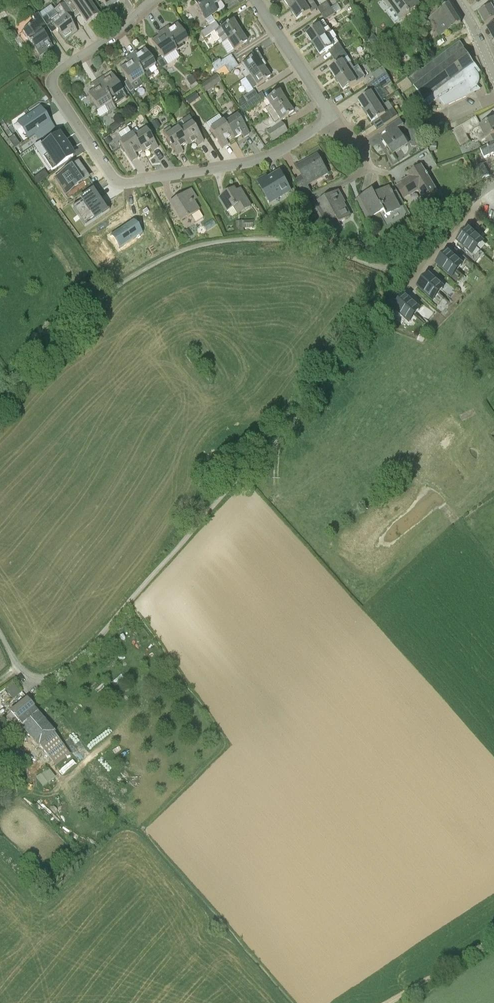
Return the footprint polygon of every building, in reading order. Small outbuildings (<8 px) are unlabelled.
[(88,0),(62,0),(65,4),(75,18),(80,15),(86,24),(98,15),(88,0)] [(120,0),(101,0),(107,9),(120,0)] [(205,19),(217,12),(213,6),(217,3),(215,0),(197,0),(194,2),(205,19)] [(303,0),(284,0),(288,7),(289,6),(291,10),(304,1),(303,0)] [(312,4),(314,3),(312,0),(306,0),(304,1),(291,10),(293,13),(293,14),(297,20),(303,17),(310,13),(311,14),(316,11),(312,4)] [(410,12),(419,5),(415,0),(389,0),(393,6),(391,7),(401,20),(410,13),(410,12)] [(331,9),(331,8),(327,3),(318,9),(322,15),(331,9)] [(70,22),(75,18),(65,4),(54,11),(58,17),(51,22),(63,40),(76,31),(70,22)] [(341,9),(338,4),(331,8),(331,9),(334,14),(341,9)] [(439,38),(446,34),(461,24),(449,5),(428,19),(439,38)] [(479,14),(485,24),(493,19),(493,5),(479,14)] [(335,14),(334,14),(331,9),(322,15),(325,20),(335,14)] [(53,47),(42,31),(47,27),(38,14),(32,19),(35,23),(22,32),(39,57),(53,47)] [(205,19),(210,26),(215,23),(211,16),(205,19)] [(227,40),(239,32),(237,29),(238,28),(233,21),(228,25),(227,24),(226,25),(224,25),(219,28),(215,22),(215,23),(210,26),(201,32),(204,37),(214,31),(222,43),(227,40)] [(314,45),(332,34),(324,21),(318,25),(319,26),(312,31),(307,35),(311,42),(312,41),(314,45)] [(182,44),(188,40),(178,24),(170,29),(168,26),(163,30),(176,51),(184,46),(182,44)] [(163,59),(176,51),(163,30),(158,33),(159,36),(151,41),(163,59)] [(242,46),(241,46),(247,42),(242,35),(242,36),(239,32),(227,40),(234,51),(242,46)] [(333,58),(344,51),(339,44),(333,47),(330,42),(337,38),(333,33),(332,34),(314,45),(316,48),(316,49),(320,56),(326,52),(326,53),(328,51),(333,58)] [(378,41),(374,36),(368,40),(372,46),(378,41)] [(476,71),(477,69),(459,43),(423,69),(422,68),(409,78),(429,106),(439,99),(477,72),(476,71)] [(148,70),(155,65),(145,49),(137,54),(136,52),(130,55),(146,80),(152,76),(148,70)] [(351,63),(346,66),(343,62),(348,58),(344,51),(333,58),(337,65),(335,66),(335,67),(330,70),(335,77),(337,80),(355,69),(351,63)] [(145,80),(146,80),(130,55),(125,59),(128,64),(120,69),(128,80),(124,82),(130,92),(134,89),(134,91),(143,86),(139,80),(143,77),(145,80)] [(224,67),(234,61),(231,55),(220,61),(219,59),(224,67)] [(245,79),(263,67),(260,64),(261,64),(256,57),(251,60),(250,60),(243,65),(246,70),(242,73),(245,79)] [(224,67),(219,59),(210,65),(213,69),(215,71),(216,73),(224,67)] [(227,73),(228,73),(238,66),(234,61),(224,67),(227,73)] [(265,82),(264,81),(270,77),(265,70),(265,71),(263,67),(245,79),(252,89),(257,86),(257,87),(265,82)] [(349,88),(366,78),(358,67),(337,80),(340,84),(339,84),(344,91),(349,87),(349,88)] [(376,80),(386,73),(382,68),(372,75),(376,80)] [(479,76),(479,75),(477,72),(439,99),(444,107),(475,93),(475,92),(474,93),(473,91),(477,86),(478,86),(478,85),(479,84),(479,83),(480,81),(480,80),(480,78),(479,76)] [(376,90),(381,87),(382,89),(392,83),(386,73),(376,80),(371,83),(376,90)] [(126,97),(123,91),(113,75),(105,80),(103,77),(98,81),(116,109),(114,105),(126,97)] [(206,92),(220,82),(215,75),(201,85),(206,92)] [(187,81),(191,86),(196,83),(192,77),(187,81)] [(109,114),(116,109),(98,81),(92,84),(96,89),(88,94),(98,110),(104,106),(109,114)] [(240,107),(260,94),(260,93),(257,95),(254,90),(243,97),(246,101),(247,102),(240,107)] [(366,112),(382,101),(375,90),(364,98),(359,102),(363,109),(364,108),(366,112)] [(179,98),(176,92),(170,96),(173,101),(179,98)] [(268,114),(286,103),(283,99),(284,99),(279,92),(274,95),(273,95),(266,100),(270,106),(264,109),(268,114)] [(240,107),(243,112),(264,99),(260,94),(240,107)] [(193,102),(190,96),(185,99),(189,105),(193,102)] [(393,109),(389,112),(382,101),(366,112),(368,115),(368,116),(372,123),(378,119),(378,120),(380,119),(384,125),(398,116),(393,109)] [(274,124),(279,120),(280,122),(288,117),(287,116),(293,113),(288,106),(286,103),(268,114),(274,124)] [(36,133),(39,139),(55,129),(40,107),(19,120),(30,137),(36,133)] [(223,121),(234,139),(241,134),(243,138),(249,134),(237,115),(225,124),(223,121)] [(204,142),(192,123),(193,122),(189,116),(181,121),(185,127),(179,131),(178,128),(189,146),(196,142),(198,145),(204,142)] [(489,144),(493,141),(493,119),(480,126),(476,118),(452,132),(460,145),(469,140),(466,134),(474,130),(480,142),(487,139),(489,144)] [(161,127),(156,120),(151,123),(155,130),(161,127)] [(398,130),(404,126),(400,120),(389,127),(393,132),(383,139),(393,154),(407,144),(398,130)] [(234,139),(223,121),(210,130),(222,148),(228,145),(226,141),(232,136),(234,139)] [(270,138),(285,128),(281,123),(267,133),(270,138)] [(189,146),(178,128),(172,132),(170,128),(162,133),(177,155),(183,152),(180,148),(187,144),(189,146)] [(270,138),(272,141),(287,132),(285,128),(270,138)] [(132,135),(143,152),(150,148),(152,152),(158,148),(146,129),(134,137),(132,135)] [(68,149),(57,132),(41,143),(47,151),(42,154),(51,168),(66,158),(63,153),(68,149)] [(119,143),(125,152),(131,162),(137,158),(135,154),(142,150),(132,135),(123,141),(119,143)] [(492,144),(480,150),(484,158),(493,154),(493,144),(492,144)] [(313,193),(308,185),(328,174),(318,155),(297,167),(303,178),(296,182),(305,198),(313,193)] [(60,175),(70,190),(87,178),(77,163),(60,175)] [(489,175),(484,166),(483,163),(473,169),(480,180),(489,175)] [(425,200),(437,193),(421,167),(409,174),(411,177),(402,183),(410,195),(419,190),(425,200)] [(281,197),(291,191),(281,173),(268,180),(267,177),(258,182),(268,200),(279,194),(281,197)] [(239,214),(251,206),(241,190),(237,192),(235,189),(229,193),(229,191),(224,194),(225,195),(219,199),(227,211),(235,207),(239,214)] [(386,214),(399,207),(392,195),(394,194),(392,191),(391,192),(389,189),(376,196),(374,192),(361,199),(370,216),(383,209),(386,214)] [(193,201),(196,199),(190,190),(170,203),(181,220),(186,217),(187,218),(191,216),(195,222),(203,218),(199,211),(193,201)] [(108,211),(96,191),(71,207),(84,227),(108,211)] [(340,223),(339,222),(350,216),(342,200),(343,200),(339,192),(326,199),(326,201),(320,204),(311,209),(322,227),(330,223),(333,227),(340,223)] [(157,242),(164,238),(152,217),(145,221),(157,242)] [(96,238),(102,245),(118,233),(113,226),(96,238)] [(138,226),(116,242),(125,255),(147,239),(138,226)] [(192,236),(188,230),(187,230),(183,232),(183,233),(181,235),(184,239),(187,238),(188,239),(192,236)] [(458,242),(476,258),(482,252),(477,248),(482,242),(468,230),(458,242)] [(435,265),(452,279),(464,265),(447,251),(435,265)] [(416,288),(433,302),(445,288),(428,274),(416,288)] [(393,309),(409,323),(421,309),(405,295),(393,309)] [(69,753),(62,743),(54,733),(27,699),(11,713),(6,717),(14,726),(18,722),(38,747),(39,746),(55,764),(69,753)] [(12,756),(6,765),(17,772),(23,763),(12,756)] [(36,777),(43,787),(53,780),(55,778),(48,768),(46,770),(36,777)]
